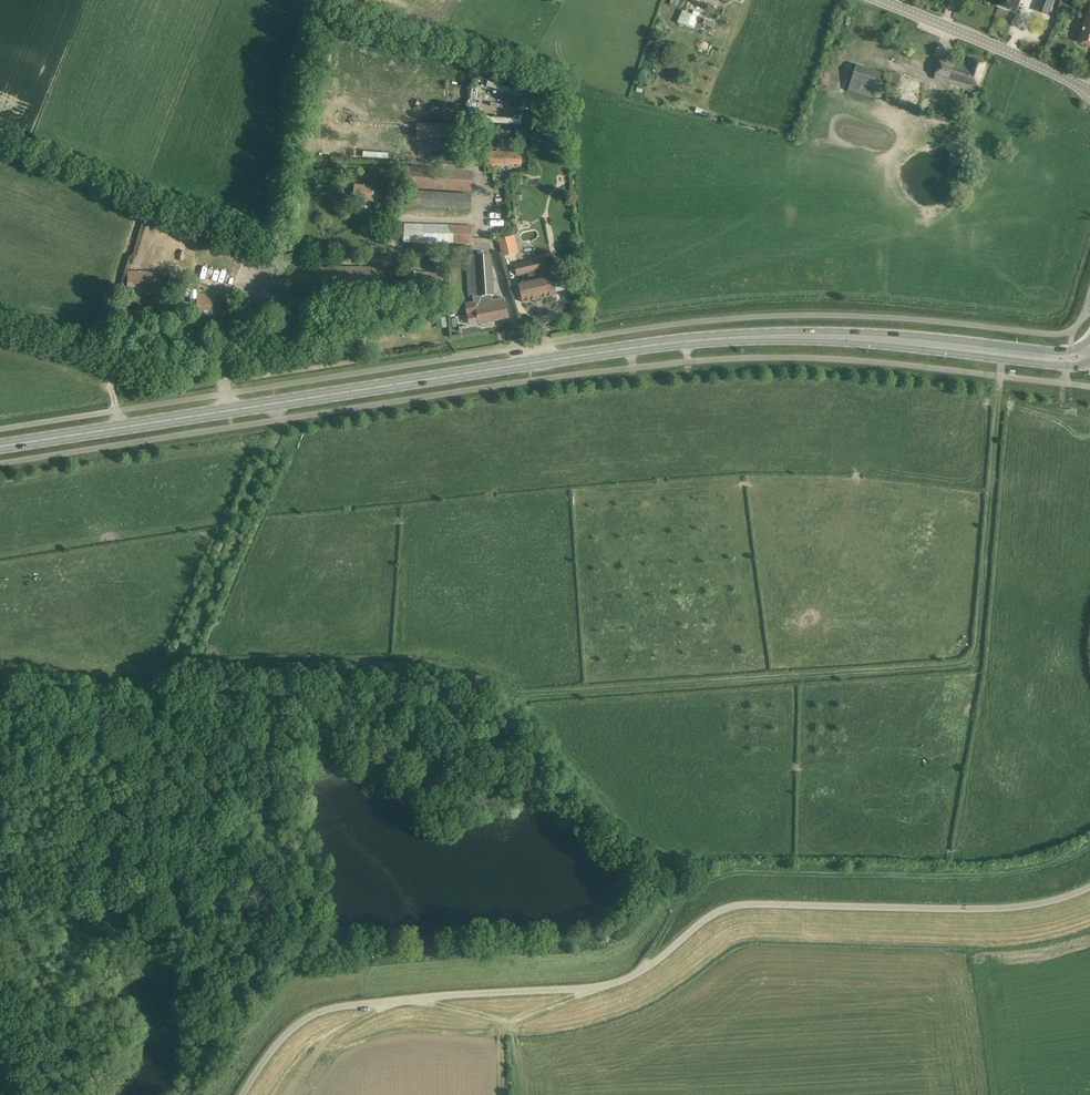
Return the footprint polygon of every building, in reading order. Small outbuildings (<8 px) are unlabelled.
[(999,5),(1017,12),(1021,0),(1001,0),(999,5)] [(1038,11),(1048,15),(1054,0),(1042,0),(1038,11)] [(693,30),(698,18),(692,15),(696,5),(687,2),(678,23),(693,30)] [(1079,41),(1089,44),(1089,8),(1087,19),(1079,41)] [(715,23),(705,19),(703,25),(713,29),(715,23)] [(952,60),(951,62),(940,59),(933,78),(975,92),(985,64),(970,59),(967,65),(952,60)] [(856,65),(847,91),(873,99),(881,73),(856,65)] [(892,71),(887,85),(898,89),(903,75),(892,71)] [(697,108),(695,112),(702,115),(706,116),(708,112),(703,111),(704,110),(697,108)] [(450,138),(451,124),(427,124),(427,140),(443,140),(443,138),(450,138)] [(497,136),(497,128),(489,127),(489,135),(497,136)] [(530,131),(521,130),(520,139),(529,140),(530,131)] [(485,165),(522,165),(522,152),(486,151),(485,165)] [(404,188),(471,192),(473,171),(405,167),(404,188)] [(372,186),(354,185),(353,198),(371,199),(372,186)] [(443,244),(443,242),(471,243),(471,226),(405,224),(404,243),(443,244)] [(518,254),(514,235),(498,238),(502,257),(518,254)] [(473,297),(474,302),(465,304),(467,315),(477,313),(479,324),(480,323),(481,325),(482,326),(492,324),(494,322),(493,321),(507,318),(504,299),(492,301),(491,296),(493,296),(491,255),(465,256),(468,298),(473,297)] [(440,258),(431,257),(431,265),(440,266),(440,258)] [(556,295),(552,275),(538,278),(536,271),(545,269),(543,258),(514,265),(516,276),(527,273),(529,280),(518,283),(523,303),(556,295)] [(219,275),(248,281),(249,275),(220,269),(219,275)] [(128,288),(136,288),(153,288),(153,272),(128,272),(128,288)] [(397,272),(397,290),(443,290),(444,272),(397,272)] [(197,298),(191,298),(191,310),(197,310),(197,311),(213,311),(213,310),(217,310),(217,304),(214,304),(214,295),(197,295),(197,298)] [(169,307),(164,303),(160,308),(166,312),(169,307)]
